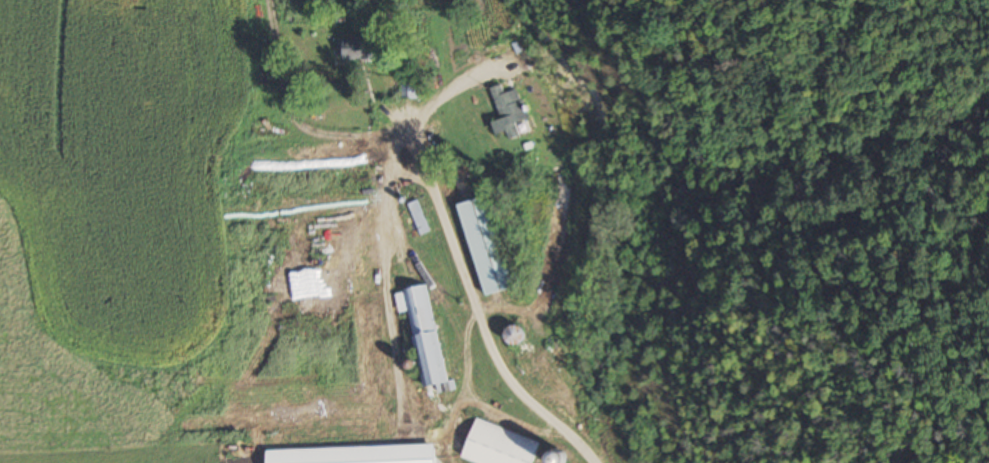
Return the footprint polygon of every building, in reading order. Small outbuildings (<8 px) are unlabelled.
[(365,40),(339,40),(339,59),(365,59),(365,40)] [(518,136),(509,105),(519,102),(515,89),(503,92),(500,84),(488,87),(504,140),(518,136)] [(491,194),(455,203),(479,296),(514,287),(491,194)] [(409,203),(417,236),(427,233),(419,201),(409,203)] [(417,388),(445,383),(430,285),(394,291),(397,314),(406,313),(417,388)] [(518,345),(518,327),(506,327),(506,345),(518,345)] [(469,462),(526,462),(535,443),(473,417),(456,458),(469,462)] [(431,447),(260,449),(260,462),(431,462),(431,447)]
